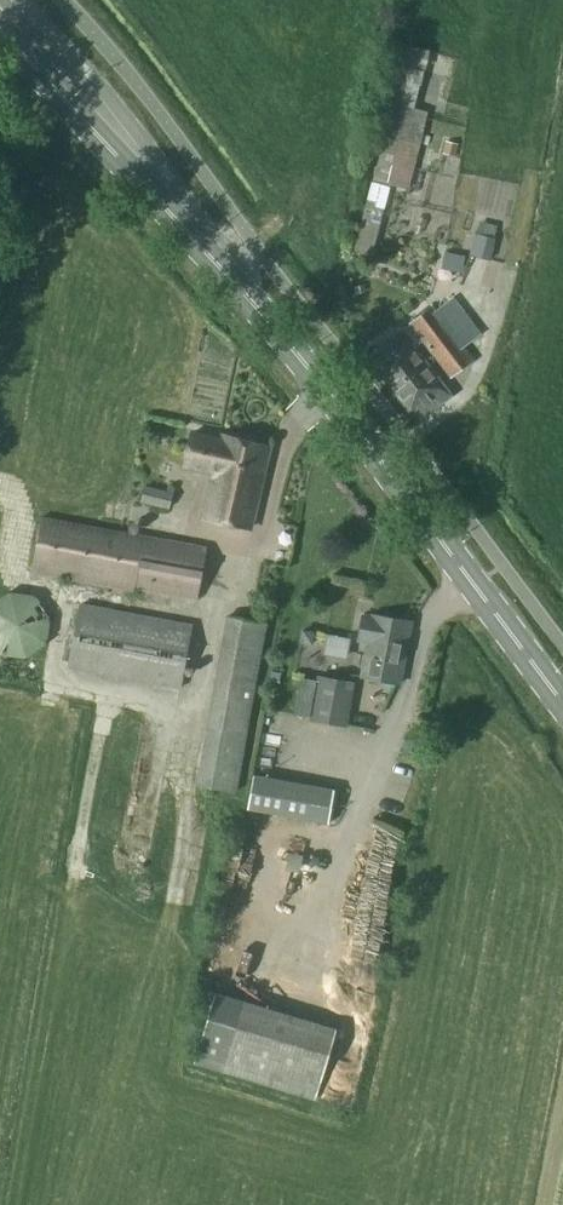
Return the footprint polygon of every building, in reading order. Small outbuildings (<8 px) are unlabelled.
[(406,46),(401,66),(426,71),(430,51),(406,46)] [(394,108),(413,113),(424,71),(385,62),(370,123),(389,127),(394,108)] [(386,139),(375,181),(408,189),(427,116),(413,113),(394,108),(389,127),(386,139)] [(458,144),(445,142),(443,154),(455,156),(458,144)] [(366,206),(353,251),(371,255),(384,211),(366,206)] [(416,226),(414,232),(421,234),(423,228),(416,226)] [(474,235),(469,256),(490,260),(496,239),(494,239),(478,235),(474,235)] [(466,257),(445,252),(441,268),(463,273),(466,257)] [(401,331),(377,350),(386,361),(378,367),(410,409),(417,403),(426,414),(450,396),(425,363),(414,348),(423,341),(434,356),(451,378),(472,362),(462,349),(431,308),(409,325),(410,325),(401,332),(401,331)] [(250,529),(269,448),(222,438),(221,441),(192,434),(184,468),(213,475),(203,518),(250,529)] [(141,504),(168,510),(172,495),(145,489),(141,504)] [(32,574),(135,593),(135,591),(197,602),(206,550),(42,519),(32,574)] [(25,659),(46,643),(51,618),(35,597),(9,593),(0,600),(0,655),(25,659)] [(67,669),(180,691),(192,626),(79,605),(67,669)] [(371,618),(362,616),(357,642),(366,644),(360,678),(400,685),(411,623),(371,616),(371,618)] [(266,625),(227,619),(197,787),(236,793),(266,625)] [(301,629),(298,642),(312,645),(314,631),(301,629)] [(310,721),(345,727),(353,684),(317,678),(310,721)] [(403,739),(399,752),(417,758),(422,745),(403,739)] [(334,790),(253,775),(247,808),(328,823),(334,790)] [(214,995),(194,1064),(254,1082),(274,1012),(214,995)] [(274,1012),(254,1082),(315,1099),(335,1030),(274,1012)]
